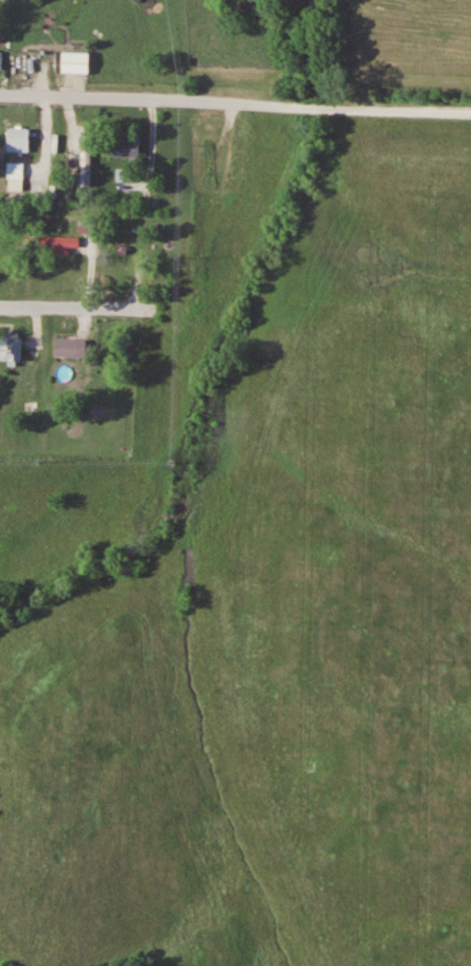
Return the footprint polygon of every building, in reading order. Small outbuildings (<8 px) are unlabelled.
[(31,72),(31,46),(39,46),(39,32),(17,32),(17,72),(31,72)] [(91,72),(91,52),(66,52),(66,72),(91,72)] [(30,151),(30,127),(8,127),(8,151),(30,151)] [(81,187),(92,187),(92,136),(82,135),(81,187)] [(140,136),(110,136),(110,157),(140,157),(140,136)] [(24,179),(24,163),(8,163),(8,179),(24,179)] [(134,169),(118,168),(117,182),(133,183),(134,169)] [(145,249),(117,229),(113,236),(140,255),(145,249)] [(69,247),(80,247),(80,237),(39,237),(39,252),(69,252),(69,247)] [(1,364),(23,364),(23,334),(1,334),(1,364)] [(88,340),(55,340),(55,357),(88,357),(88,340)]
